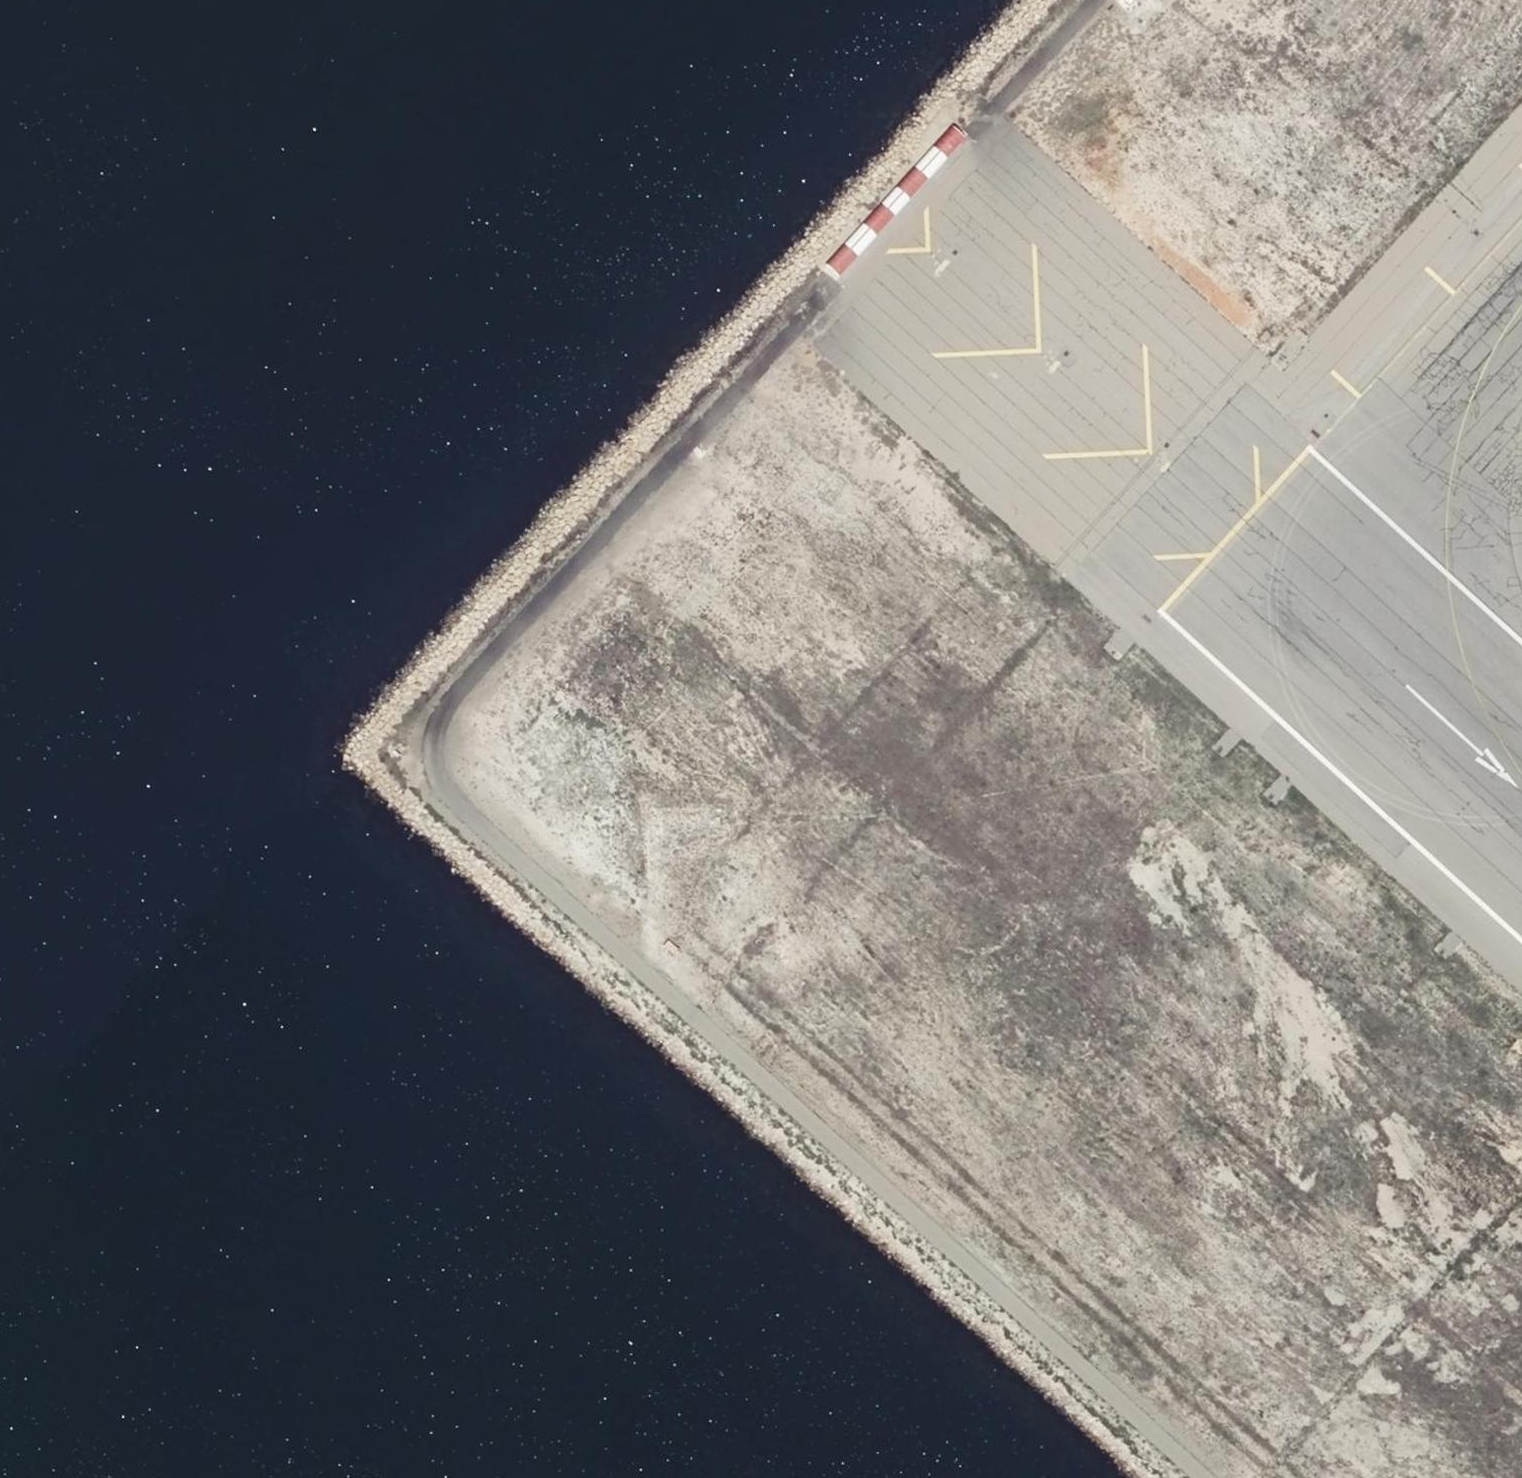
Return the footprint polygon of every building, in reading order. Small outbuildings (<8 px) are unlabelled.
[(948,120),(819,266),(838,285),(970,139),(948,120)]
